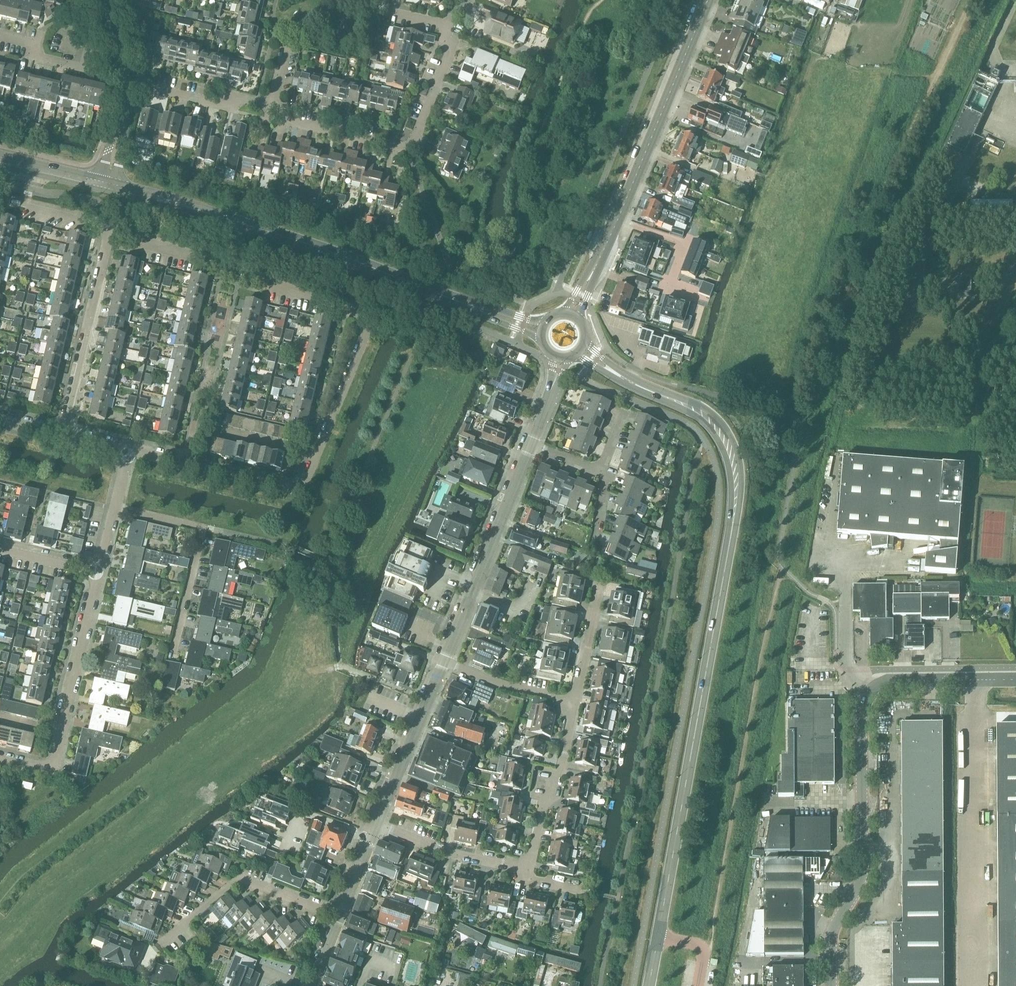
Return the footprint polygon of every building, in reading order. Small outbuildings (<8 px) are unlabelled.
[(10,0),(0,0),(0,18),(5,19),(10,0)] [(21,0),(10,0),(5,19),(16,22),(18,10),(21,0)] [(16,22),(26,24),(28,18),(32,2),(32,0),(27,0),(27,1),(21,0),(18,10),(16,22)] [(46,2),(44,3),(51,15),(55,12),(53,7),(53,5),(61,6),(62,0),(46,0),(46,2)] [(262,9),(264,0),(243,0),(242,4),(262,9)] [(766,9),(769,1),(767,0),(738,0),(737,1),(736,0),(734,7),(759,17),(763,8),(766,9)] [(840,8),(857,13),(859,7),(857,7),(859,0),(843,0),(840,8)] [(51,15),(44,3),(41,5),(32,2),(28,18),(38,20),(40,12),(43,13),(46,18),(51,15)] [(262,9),(242,4),(240,15),(259,20),(262,9)] [(736,29),(755,36),(758,28),(755,27),(759,17),(734,7),(731,13),(732,13),(730,19),(739,23),(736,29)] [(513,44),(521,24),(501,16),(502,15),(484,8),(481,15),(491,19),(485,33),(513,44)] [(259,20),(240,15),(237,26),(242,27),(257,30),(259,20)] [(531,29),(546,36),(549,31),(533,24),(531,29)] [(240,37),(259,42),(262,31),(257,30),(242,27),(240,37)] [(425,36),(400,30),(394,29),(391,44),(396,45),(413,49),(414,44),(423,46),(425,36)] [(719,45),(749,58),(753,50),(746,47),(750,38),(734,31),(730,43),(722,40),(719,45)] [(165,60),(169,41),(159,38),(160,35),(152,33),(147,52),(155,54),(154,58),(165,60)] [(259,42),(240,37),(237,47),(247,49),(245,59),(255,61),(259,42)] [(178,50),(180,43),(169,41),(165,60),(175,63),(178,50)] [(186,65),(190,46),(180,43),(178,50),(175,63),(186,65)] [(413,49),(396,45),(395,52),(390,50),(389,54),(419,61),(420,58),(412,56),(413,49)] [(749,58),(719,45),(717,51),(725,54),(720,66),(729,70),(728,73),(740,78),(741,75),(735,73),(740,63),(746,65),(749,58)] [(190,46),(186,65),(196,68),(200,53),(201,48),(190,46)] [(467,59),(458,79),(465,82),(464,86),(477,91),(479,85),(472,82),(476,70),(481,72),(481,73),(484,74),(484,73),(492,77),(494,71),(504,75),(501,84),(519,91),(526,72),(499,60),(499,59),(478,51),(473,62),(467,59)] [(210,56),(200,53),(196,68),(195,72),(206,75),(210,56)] [(419,61),(389,54),(389,58),(393,59),(392,65),(408,69),(410,64),(418,66),(419,61)] [(216,77),(221,58),(210,56),(206,75),(216,77)] [(226,80),(231,61),(221,58),(216,77),(226,80)] [(231,61),(226,80),(240,83),(242,73),(248,75),(250,65),(231,61)] [(384,74),(414,81),(415,77),(407,75),(408,69),(392,65),(390,71),(385,70),(384,74)] [(0,84),(0,95),(2,96),(3,89),(10,90),(15,69),(4,66),(0,84)] [(996,81),(999,74),(992,71),(989,78),(978,73),(972,87),(974,88),(965,109),(964,109),(947,148),(965,156),(983,117),(981,116),(990,96),(991,96),(997,82),(996,81)] [(306,103),(313,73),(309,72),(308,76),(302,74),(302,75),(296,73),(293,87),(299,89),(298,91),(304,92),(302,102),(306,103)] [(703,85),(724,93),(725,90),(719,87),(723,78),(708,72),(703,85)] [(318,96),(322,79),(316,78),(317,74),(313,73),(306,103),(310,104),(313,94),(318,96)] [(740,78),(728,73),(725,79),(737,84),(740,78)] [(13,115),(15,104),(17,97),(23,98),(29,77),(18,74),(8,113),(13,115)] [(414,81),(384,74),(383,78),(388,79),(387,86),(403,90),(405,84),(413,86),(414,81)] [(29,77),(23,98),(29,100),(25,118),(30,119),(39,79),(29,77)] [(57,99),(63,101),(61,107),(65,109),(72,80),(61,77),(60,84),(57,99)] [(326,108),(333,78),(329,77),(328,81),(322,79),(318,96),(324,97),(322,107),(326,108)] [(340,89),(342,84),(336,82),(337,79),(333,78),(326,108),(330,109),(332,99),(338,101),(340,89)] [(44,104),(50,82),(39,79),(30,119),(34,120),(38,102),(44,104)] [(77,104),(83,82),(72,80),(65,109),(70,110),(71,103),(77,104)] [(60,84),(50,82),(44,104),(50,105),(49,112),(54,113),(57,99),(60,84)] [(87,113),(93,85),(83,82),(77,104),(84,106),(82,112),(87,113)] [(340,89),(338,101),(344,102),(341,111),(346,112),(353,83),(349,82),(348,85),(342,84),(340,89)] [(353,83),(346,112),(350,113),(352,104),(358,105),(362,90),(362,89),(356,87),(356,84),(353,83)] [(93,115),(91,114),(92,108),(99,109),(104,87),(93,85),(87,113),(87,114),(84,130),(89,131),(93,115)] [(724,93),(703,85),(698,97),(713,104),(717,94),(722,96),(724,93)] [(376,108),(381,89),(372,87),(371,92),(362,90),(358,105),(368,107),(369,107),(376,108)] [(460,119),(461,116),(465,107),(469,108),(475,95),(458,88),(454,98),(449,95),(443,112),(460,119)] [(381,89),(376,108),(385,111),(395,114),(399,99),(389,97),(390,91),(381,89)] [(732,96),(741,100),(743,95),(733,92),(732,96)] [(721,104),(718,111),(740,120),(743,113),(721,104)] [(740,120),(718,111),(710,108),(708,114),(693,108),(689,120),(692,122),(691,126),(701,130),(705,121),(742,136),(747,123),(740,120)] [(158,141),(164,116),(159,115),(159,114),(143,110),(136,140),(152,143),(153,139),(158,141)] [(164,116),(158,141),(176,145),(182,116),(175,115),(174,118),(164,115),(164,116)] [(200,139),(202,128),(204,121),(198,120),(197,123),(186,120),(181,138),(195,141),(196,138),(200,139)] [(760,128),(771,132),(773,126),(763,122),(760,128)] [(236,173),(247,127),(237,125),(233,140),(226,138),(221,157),(218,157),(216,168),(236,173)] [(202,128),(200,139),(195,159),(214,163),(220,141),(210,138),(212,131),(202,128)] [(466,163),(469,154),(465,152),(468,144),(458,140),(460,135),(447,130),(438,152),(443,154),(440,163),(444,165),(441,173),(458,180),(462,171),(457,169),(461,161),(466,163)] [(755,150),(760,152),(768,133),(762,131),(755,150)] [(678,145),(695,152),(697,148),(695,147),(698,140),(683,134),(678,145)] [(299,165),(305,140),(298,139),(297,147),(285,144),(283,157),(281,165),(292,168),(293,164),(299,165)] [(323,168),(326,159),(321,157),(322,153),(309,150),(311,142),(305,140),(299,165),(305,167),(304,170),(316,173),(317,167),(323,168)] [(283,157),(285,144),(279,143),(277,151),(266,148),(261,169),(272,172),(273,168),(280,169),(281,165),(283,157)] [(695,152),(678,145),(673,157),(688,163),(692,156),(693,156),(695,152)] [(261,169),(266,148),(259,147),(257,155),(245,152),(243,161),(244,161),(242,173),(253,176),(254,172),(260,173),(261,169)] [(745,153),(760,159),(762,154),(747,148),(745,153)] [(347,171),(352,151),(345,150),(343,158),(331,155),(330,160),(326,159),(323,168),(329,169),(327,176),(339,178),(339,175),(345,176),(347,171)] [(347,171),(345,176),(352,178),(351,182),(362,184),(367,164),(356,162),(358,153),(352,151),(347,171)] [(750,157),(736,151),(731,162),(746,169),(750,157)] [(716,161),(712,172),(720,175),(724,164),(716,161)] [(378,197),(383,176),(372,174),(374,166),(367,164),(362,184),(361,189),(368,190),(367,194),(378,197)] [(664,180),(679,186),(681,180),(688,183),(691,178),(683,175),(683,174),(669,168),(664,180)] [(691,180),(709,188),(713,180),(694,171),(691,180)] [(383,176),(378,197),(377,201),(383,203),(382,206),(394,209),(397,197),(398,197),(400,189),(387,186),(389,178),(383,176)] [(679,186),(664,180),(659,192),(674,198),(672,203),(691,211),(694,204),(682,199),(686,189),(679,186)] [(648,202),(645,210),(676,222),(684,226),(686,220),(662,210),(663,208),(648,202)] [(679,213),(691,218),(693,213),(681,208),(679,213)] [(645,210),(641,218),(656,225),(657,222),(663,225),(663,224),(673,228),(671,234),(682,237),(684,231),(686,227),(684,226),(676,222),(645,210)] [(973,213),(973,221),(991,221),(991,220),(990,213),(973,213)] [(11,219),(0,217),(0,230),(11,232),(14,220),(11,219)] [(0,230),(0,243),(8,245),(11,232),(0,230)] [(84,237),(65,232),(64,238),(68,239),(66,245),(81,249),(84,237)] [(636,241),(632,253),(650,259),(654,248),(659,249),(661,244),(648,239),(646,245),(636,241)] [(694,241),(693,242),(689,253),(703,258),(719,264),(721,258),(706,252),(708,246),(694,241)] [(0,243),(0,255),(5,257),(8,245),(0,243)] [(63,258),(78,261),(81,249),(66,245),(63,258)] [(632,253),(628,264),(638,268),(636,273),(649,278),(652,272),(647,270),(650,259),(632,253)] [(685,263),(699,269),(703,258),(689,253),(685,263)] [(60,270),(76,273),(78,261),(63,258),(60,270)] [(143,263),(122,258),(119,271),(135,274),(134,275),(141,276),(143,263)] [(699,269),(685,263),(681,274),(695,279),(699,269)] [(57,282),(73,285),(76,273),(60,270),(57,282)] [(116,283),(132,286),(134,275),(135,274),(119,271),(116,283)] [(206,279),(191,275),(188,287),(204,291),(206,279)] [(650,282),(638,277),(634,289),(645,293),(650,282)] [(960,296),(972,295),(972,278),(960,278),(960,296)] [(54,294),(70,298),(73,285),(57,282),(54,294)] [(703,282),(701,288),(713,292),(715,286),(703,282)] [(113,295),(129,299),(132,286),(116,283),(113,295)] [(615,297),(630,302),(634,290),(619,285),(615,297)] [(204,291),(188,287),(185,299),(201,303),(204,291)] [(701,288),(699,294),(711,298),(713,292),(701,288)] [(51,306),(67,310),(70,298),(54,294),(51,306)] [(110,307),(126,311),(129,299),(113,295),(110,307)] [(631,316),(634,309),(642,312),(644,308),(635,304),(630,303),(630,302),(615,297),(610,309),(631,316)] [(655,306),(650,319),(656,321),(658,316),(669,320),(676,301),(664,297),(661,308),(655,306)] [(201,303),(185,299),(182,311),(198,315),(201,303)] [(247,300),(247,301),(244,313),(260,316),(263,304),(247,300)] [(646,303),(637,300),(635,304),(644,308),(646,303)] [(676,301),(669,320),(680,324),(679,329),(685,331),(689,318),(683,316),(687,305),(676,301)] [(52,319),(64,322),(67,310),(51,306),(49,318),(52,319)] [(108,319),(123,323),(126,311),(110,307),(108,319)] [(198,315),(182,311),(179,324),(195,327),(198,315)] [(241,325),(257,328),(260,316),(244,313),(241,325)] [(316,317),(313,329),(329,333),(332,320),(316,317)] [(52,319),(49,331),(65,335),(68,323),(64,322),(52,319)] [(105,332),(109,332),(120,335),(123,323),(108,319),(105,332)] [(195,327),(179,324),(176,336),(192,339),(195,327)] [(257,328),(241,325),(238,337),(254,340),(257,328)] [(690,360),(693,350),(686,348),(687,345),(676,342),(677,339),(665,335),(664,338),(654,335),(655,332),(643,328),(638,347),(649,350),(648,354),(659,357),(658,359),(669,363),(671,359),(682,362),(683,358),(690,360)] [(46,343),(63,347),(65,335),(49,331),(41,329),(38,341),(47,343),(46,343)] [(311,341),(326,345),(329,333),(313,329),(311,341)] [(120,335),(109,332),(106,345),(121,348),(124,336),(120,335)] [(178,349),(189,352),(192,339),(176,336),(173,348),(178,349)] [(254,340),(238,337),(236,349),(251,352),(254,340)] [(308,353),(324,357),(326,345),(311,341),(308,353)] [(44,356),(60,359),(63,347),(46,343),(44,356)] [(103,357),(118,360),(121,348),(106,345),(103,357)] [(507,349),(496,345),(491,356),(497,359),(499,354),(504,356),(507,349)] [(189,352),(178,349),(175,362),(190,365),(193,353),(189,352)] [(251,352),(236,349),(233,361),(248,364),(251,352)] [(305,365),(321,369),(324,357),(308,353),(305,365)] [(41,368),(57,371),(60,359),(44,356),(41,368)] [(100,369),(115,372),(118,360),(103,357),(100,369)] [(248,364),(233,361),(230,373),(245,376),(248,364)] [(172,373),(187,377),(190,365),(175,362),(172,373)] [(302,377),(318,381),(321,369),(305,365),(302,377)] [(38,380),(54,384),(57,371),(41,368),(38,380)] [(97,381),(113,385),(115,372),(100,369),(97,381)] [(522,393),(529,377),(513,370),(512,373),(503,369),(498,380),(495,379),(491,389),(504,395),(506,391),(507,392),(509,387),(522,393)] [(169,385),(184,389),(187,377),(172,373),(169,385)] [(245,376),(230,373),(227,385),(242,388),(245,376)] [(299,389),(315,393),(318,381),(302,377),(299,389)] [(35,392),(51,396),(54,384),(38,380),(35,392)] [(94,393),(110,397),(113,385),(97,381),(94,393)] [(166,397),(182,401),(184,389),(169,385),(166,397)] [(242,388),(227,385),(224,397),(239,401),(242,388)] [(296,401),(312,405),(315,393),(299,389),(296,401)] [(51,396),(35,392),(32,404),(48,408),(51,396)] [(92,405),(107,409),(110,397),(94,393),(92,405)] [(583,393),(576,411),(583,414),(601,421),(605,412),(607,413),(611,404),(583,393)] [(502,425),(506,416),(513,419),(519,406),(495,395),(485,417),(502,425)] [(163,409),(179,413),(182,401),(166,397),(163,409)] [(239,401),(224,397),(221,409),(237,413),(239,401)] [(293,413),(309,417),(312,405),(296,401),(293,413)] [(107,409),(92,405),(89,417),(104,421),(107,409)] [(160,422),(170,424),(176,425),(179,413),(163,409),(160,422)] [(577,432),(595,440),(598,431),(601,432),(605,422),(601,421),(583,414),(576,411),(572,421),(580,424),(577,432)] [(309,417),(293,413),(291,425),(307,429),(309,417)] [(217,426),(223,427),(223,426),(225,416),(219,414),(217,426)] [(226,414),(225,416),(223,426),(229,427),(231,415),(226,414)] [(634,433),(652,441),(656,432),(663,435),(666,425),(638,414),(635,423),(638,425),(634,433)] [(237,417),(234,428),(240,430),(242,418),(237,417)] [(242,418),(240,430),(245,431),(248,419),(242,418)] [(248,419),(245,431),(251,432),(253,421),(248,419)] [(176,425),(170,424),(160,422),(157,434),(173,438),(176,425)] [(460,436),(468,440),(474,442),(477,436),(469,432),(472,425),(465,422),(460,436)] [(488,423),(482,438),(502,446),(504,443),(509,431),(488,423)] [(272,437),(275,426),(269,424),(267,436),(272,437)] [(275,426),(272,437),(278,439),(280,427),(275,426)] [(595,440),(577,432),(569,429),(565,439),(573,442),(569,451),(588,458),(591,449),(593,450),(597,440),(595,440)] [(627,451),(645,459),(649,450),(655,453),(659,443),(652,441),(634,433),(632,432),(628,442),(631,443),(627,451)] [(223,457),(226,442),(214,439),(211,454),(223,457)] [(494,465),(500,452),(476,443),(474,442),(468,440),(464,449),(473,453),(472,456),(494,465)] [(226,442),(223,457),(234,459),(238,445),(226,442)] [(246,462),(249,448),(238,445),(234,459),(246,462)] [(249,448),(246,462),(258,465),(261,451),(249,448)] [(645,459),(627,451),(625,450),(621,460),(624,461),(620,470),(638,477),(641,468),(649,471),(652,462),(645,459)] [(261,451),(258,465),(270,468),(273,453),(261,451)] [(281,470),(285,456),(273,453),(270,468),(281,470)] [(925,554),(924,570),(956,572),(964,467),(843,457),(837,533),(870,536),(872,549),(887,547),(887,546),(893,546),(893,537),(939,540),(941,552),(925,554)] [(464,460),(462,468),(467,470),(464,478),(478,484),(479,483),(486,486),(492,472),(481,467),(482,466),(471,462),(470,462),(464,460)] [(552,493),(559,475),(550,471),(551,469),(542,465),(531,493),(540,497),(543,489),(552,493)] [(559,475),(552,493),(549,500),(558,504),(561,497),(570,500),(577,482),(568,479),(569,476),(560,473),(559,475)] [(447,481),(457,485),(460,478),(450,474),(447,481)] [(621,496),(639,504),(643,495),(650,498),(654,488),(627,477),(623,486),(625,487),(621,496)] [(588,508),(595,490),(586,486),(587,483),(578,480),(577,482),(570,500),(567,507),(576,511),(579,504),(588,508)] [(19,497),(36,501),(39,492),(21,488),(19,497)] [(48,504),(66,508),(68,499),(50,495),(48,504)] [(614,515),(619,517),(632,522),(636,513),(643,516),(647,507),(639,504),(621,496),(620,495),(616,505),(618,506),(614,515)] [(28,508),(35,510),(36,501),(19,497),(17,505),(17,506),(28,508)] [(449,509),(446,517),(436,513),(435,515),(437,515),(429,536),(427,535),(427,536),(440,542),(440,544),(446,546),(445,549),(454,552),(455,550),(462,552),(466,541),(464,541),(466,537),(467,538),(472,527),(468,526),(475,508),(453,499),(452,500),(454,500),(452,505),(451,504),(450,506),(451,507),(450,510),(449,509)] [(26,517),(28,508),(17,506),(17,505),(11,504),(9,512),(26,517)] [(46,512),(64,517),(66,508),(48,504),(46,512)] [(535,529),(540,516),(527,511),(521,524),(535,529)] [(7,521),(24,525),(26,517),(9,512),(7,521)] [(64,517),(46,512),(44,521),(62,525),(64,517)] [(563,521),(546,514),(543,522),(560,529),(563,521)] [(632,522),(619,517),(616,526),(618,527),(615,536),(633,543),(636,534),(643,537),(647,528),(632,522)] [(129,547),(140,549),(144,535),(169,541),(172,530),(132,520),(125,546),(129,547)] [(5,529),(22,534),(24,525),(7,521),(5,529)] [(54,532),(60,533),(62,525),(44,521),(43,529),(42,529),(54,532)] [(52,540),(54,532),(42,529),(43,529),(36,527),(34,536),(52,540)] [(22,534),(5,529),(3,537),(21,542),(22,534)] [(535,548),(539,538),(514,530),(511,540),(535,548)] [(633,543),(615,536),(612,535),(609,544),(611,545),(608,554),(626,561),(630,552),(637,555),(640,546),(633,543)] [(52,540),(34,536),(32,544),(50,549),(52,540)] [(73,545),(81,547),(83,541),(70,538),(69,544),(73,545)] [(264,551),(215,539),(209,565),(212,566),(224,569),(231,570),(235,557),(251,561),(252,558),(262,560),(264,551)] [(404,542),(384,591),(413,603),(414,604),(414,603),(413,603),(418,593),(418,591),(422,592),(425,585),(426,585),(432,569),(428,568),(434,554),(404,542)] [(566,556),(568,547),(551,542),(549,551),(566,556)] [(81,547),(73,545),(71,554),(79,556),(81,547)] [(190,561),(169,556),(140,549),(129,547),(123,571),(138,575),(141,561),(166,567),(167,565),(187,570),(190,561)] [(537,572),(547,575),(552,562),(513,547),(510,555),(511,556),(507,568),(520,573),(524,561),(528,562),(529,560),(540,565),(537,572)] [(187,559),(190,550),(182,548),(179,557),(187,559)] [(626,574),(655,583),(657,573),(629,565),(626,574)] [(206,591),(221,595),(225,581),(250,587),(253,576),(231,570),(224,569),(212,566),(206,591)] [(514,578),(507,576),(494,570),(490,581),(503,586),(504,583),(511,585),(514,578)] [(117,597),(128,599),(132,586),(157,592),(160,580),(138,575),(123,571),(120,571),(114,596),(117,597)] [(560,589),(581,593),(583,584),(582,583),(584,576),(560,571),(558,577),(562,578),(560,589)] [(31,573),(30,580),(39,582),(40,576),(31,573)] [(70,585),(54,581),(51,593),(67,597),(70,585)] [(500,595),(506,597),(508,593),(501,590),(503,586),(490,581),(486,591),(499,597),(500,595)] [(921,619),(949,619),(949,603),(959,603),(959,585),(921,585),(921,588),(921,616),(921,619)] [(853,612),(860,612),(860,621),(869,621),(870,649),(886,649),(886,640),(893,640),(893,621),(886,621),(886,586),(853,586),(853,612)] [(641,593),(617,588),(616,595),(612,594),(610,605),(638,611),(641,593)] [(893,588),(893,596),(893,616),(905,616),(905,627),(921,627),(921,619),(921,616),(921,588),(893,588)] [(581,593),(560,589),(558,599),(553,599),(552,605),(576,610),(577,605),(579,606),(581,593)] [(197,616),(200,616),(212,619),(215,606),(240,612),(243,600),(221,595),(206,591),(203,590),(197,616)] [(384,591),(370,625),(383,631),(400,637),(408,618),(407,617),(413,603),(384,591)] [(48,605),(64,609),(67,597),(51,593),(48,605)] [(128,599),(117,597),(111,622),(126,626),(129,612),(155,618),(157,606),(128,599)] [(46,617),(61,621),(64,609),(48,605),(46,617)] [(471,629),(474,630),(489,636),(499,612),(481,605),(471,629)] [(638,611),(610,605),(608,617),(611,617),(610,622),(634,628),(638,611)] [(548,624),(553,625),(574,630),(576,619),(574,619),(576,612),(552,607),(548,624)] [(212,619),(200,616),(194,642),(209,645),(213,632),(238,638),(241,626),(212,619)] [(61,621),(46,617),(43,629),(58,633),(61,621)] [(970,628),(970,623),(960,623),(960,634),(975,634),(975,628),(970,628)] [(553,625),(548,624),(544,641),(569,646),(570,641),(571,642),(574,630),(553,625)] [(633,630),(609,624),(608,631),(604,631),(602,641),(630,647),(633,630)] [(105,655),(114,656),(117,645),(138,650),(142,636),(107,627),(100,653),(105,655)] [(921,627),(905,627),(904,627),(904,649),(924,649),(924,627),(921,627)] [(40,641),(56,645),(58,633),(43,629),(40,641)] [(489,636),(474,630),(470,639),(474,640),(472,645),(475,646),(474,649),(478,651),(474,661),(490,667),(494,657),(498,659),(503,648),(510,651),(514,641),(511,640),(509,644),(489,636)] [(400,641),(382,634),(380,640),(398,648),(400,641)] [(56,645),(40,641),(37,653),(53,657),(56,645)] [(191,641),(185,666),(200,669),(203,656),(228,662),(231,650),(209,645),(194,642),(191,641)] [(630,647),(602,641),(600,653),(603,653),(602,659),(626,664),(630,647)] [(542,660),(566,666),(568,655),(566,655),(567,649),(543,644),(542,650),(544,651),(542,660)] [(383,677),(392,680),(393,681),(393,680),(404,685),(409,671),(400,667),(401,664),(397,662),(391,660),(379,655),(380,653),(366,647),(361,661),(370,665),(368,668),(378,671),(378,670),(379,671),(378,673),(383,675),(383,674),(384,674),(383,677)] [(414,673),(420,658),(410,655),(411,652),(404,649),(403,652),(401,651),(397,662),(401,664),(400,667),(409,671),(414,673)] [(53,657),(37,653),(34,665),(50,669),(53,657)] [(105,655),(100,679),(99,679),(114,683),(117,671),(138,676),(141,663),(114,656),(105,655)] [(247,657),(239,655),(237,662),(245,664),(247,657)] [(566,666),(542,660),(539,672),(538,672),(536,679),(560,684),(561,677),(564,678),(566,666)] [(200,669),(185,666),(165,661),(159,687),(174,691),(178,677),(203,683),(205,675),(209,676),(210,672),(200,669)] [(621,666),(609,663),(607,672),(595,669),(593,680),(613,684),(617,685),(621,666)] [(50,669),(34,665),(31,677),(47,681),(50,669)] [(28,690),(44,693),(47,681),(31,677),(28,690)] [(93,705),(102,707),(105,695),(126,700),(130,686),(114,683),(99,679),(100,679),(95,678),(88,704),(93,705)] [(613,684),(593,680),(590,691),(602,693),(601,699),(616,702),(617,696),(610,695),(613,684)] [(494,691),(476,684),(472,692),(466,690),(467,688),(453,683),(448,697),(457,700),(456,703),(475,710),(479,700),(486,703),(488,697),(491,698),(494,691)] [(44,693),(28,690),(25,702),(41,705),(44,693)] [(10,714),(13,703),(7,702),(5,713),(10,714)] [(778,796),(794,796),(794,798),(804,798),(804,784),(834,784),(834,702),(788,702),(788,733),(788,757),(782,757),(782,784),(778,784),(778,796)] [(469,727),(474,715),(444,703),(439,716),(454,722),(458,723),(469,727)] [(585,717),(610,722),(612,712),(615,712),(616,706),(601,703),(599,708),(588,706),(585,717)] [(102,707),(93,705),(88,729),(102,733),(105,722),(126,727),(129,713),(102,707)] [(529,722),(533,722),(532,723),(553,728),(555,716),(544,714),(545,708),(532,705),(529,722)] [(34,708),(32,719),(38,721),(40,709),(34,708)] [(469,727),(458,723),(454,722),(439,716),(434,729),(447,734),(481,745),(482,743),(484,743),(487,732),(469,727)] [(610,733),(607,732),(610,722),(585,717),(583,727),(585,728),(584,736),(593,738),(593,735),(609,739),(610,733)] [(553,728),(532,723),(531,733),(527,732),(526,738),(538,741),(539,735),(551,738),(553,728)] [(919,724),(901,725),(902,925),(892,925),(892,985),(944,985),(942,724),(919,724)] [(364,726),(360,738),(374,743),(378,732),(364,726)] [(996,726),(998,985),(1015,985),(1015,726),(996,726)] [(10,731),(0,728),(0,744),(7,745),(10,731)] [(123,738),(118,737),(102,733),(88,729),(83,728),(71,774),(86,777),(93,746),(119,752),(123,738)] [(18,748),(22,733),(10,731),(7,745),(18,748)] [(22,733),(18,748),(30,751),(34,736),(22,733)] [(415,767),(426,771),(445,779),(445,780),(447,781),(444,789),(460,796),(461,796),(462,794),(463,792),(465,786),(466,785),(478,755),(431,736),(428,735),(415,767)] [(355,736),(351,747),(356,749),(370,754),(374,743),(360,738),(355,736)] [(325,737),(323,743),(332,747),(332,746),(335,748),(340,749),(342,744),(338,742),(325,737)] [(577,754),(597,758),(599,747),(606,749),(608,743),(593,739),(591,745),(579,743),(577,754)] [(542,757),(545,746),(525,742),(523,748),(520,747),(519,751),(514,750),(512,756),(530,760),(531,754),(542,757)] [(323,743),(321,748),(322,750),(331,753),(335,755),(331,766),(360,778),(363,771),(361,770),(363,765),(349,759),(338,755),(340,749),(335,748),(332,746),(332,747),(323,743)] [(597,758),(577,754),(575,764),(586,766),(585,772),(597,774),(599,768),(595,767),(597,758)] [(497,774),(503,775),(523,780),(526,769),(519,767),(520,762),(500,758),(499,764),(497,774)] [(331,766),(326,776),(354,788),(356,783),(358,783),(360,778),(331,766)] [(315,772),(312,778),(323,782),(326,776),(315,772)] [(523,780),(503,775),(502,782),(498,781),(496,791),(509,794),(510,788),(521,790),(523,780)] [(569,790),(589,794),(591,784),(595,785),(597,778),(584,776),(583,782),(572,779),(569,790)] [(76,794),(82,790),(75,781),(70,785),(76,794)] [(318,792),(325,797),(322,805),(322,804),(320,810),(332,816),(334,810),(347,815),(354,798),(321,785),(318,792)] [(404,785),(399,797),(414,802),(417,796),(425,798),(427,794),(418,791),(407,787),(404,785)] [(447,802),(450,794),(435,789),(432,797),(447,802)] [(594,795),(589,794),(569,790),(567,800),(580,803),(578,808),(590,811),(595,812),(597,806),(592,805),(594,795)] [(498,808),(502,809),(522,814),(525,803),(508,799),(509,794),(496,791),(496,793),(493,792),(491,799),(499,801),(498,808)] [(260,811),(255,809),(255,810),(256,810),(252,820),(251,820),(260,824),(260,823),(260,822),(276,828),(276,827),(275,827),(277,821),(286,825),(286,824),(285,824),(287,819),(289,820),(289,819),(288,819),(291,812),(292,812),(292,811),(286,809),(288,804),(269,796),(267,802),(264,800),(263,803),(262,802),(260,806),(261,806),(260,811)] [(421,816),(424,806),(399,798),(396,808),(421,816)] [(590,811),(578,808),(577,814),(559,810),(557,821),(582,826),(582,825),(587,826),(590,811)] [(494,825),(507,828),(508,822),(520,824),(522,814),(502,809),(500,819),(496,818),(494,825)] [(437,811),(432,825),(443,828),(447,815),(437,811)] [(465,843),(469,823),(463,822),(464,818),(454,816),(451,828),(457,830),(455,841),(465,843)] [(831,851),(830,818),(765,818),(765,852),(831,851)] [(582,826),(557,821),(555,831),(567,834),(565,840),(578,843),(582,826)] [(321,862),(327,846),(341,852),(348,833),(329,825),(326,834),(324,833),(323,835),(319,834),(323,824),(315,822),(301,854),(309,858),(321,862)] [(469,823),(465,843),(476,846),(479,834),(484,835),(487,823),(480,822),(479,826),(469,823)] [(266,859),(264,858),(267,850),(267,851),(267,850),(265,849),(267,844),(266,843),(268,838),(270,838),(254,831),(255,827),(245,823),(241,834),(225,828),(224,830),(223,830),(222,833),(223,834),(221,838),(219,837),(219,838),(221,839),(219,845),(216,844),(216,845),(238,854),(240,851),(239,851),(241,845),(247,847),(245,851),(266,860),(266,859)] [(507,828),(494,825),(493,831),(497,832),(495,842),(515,846),(518,835),(506,833),(507,828)] [(578,843),(565,840),(564,845),(553,842),(550,854),(570,858),(572,848),(577,849),(578,843)] [(407,851),(381,841),(375,857),(394,865),(393,867),(400,870),(407,851)] [(214,854),(211,859),(202,856),(204,850),(197,848),(191,865),(198,868),(218,875),(220,870),(227,873),(232,861),(214,854)] [(418,878),(426,859),(414,854),(410,864),(405,862),(400,875),(406,877),(407,874),(418,878)] [(570,858),(550,854),(548,864),(559,867),(558,872),(573,876),(576,865),(569,864),(570,858)] [(396,880),(400,870),(393,867),(394,865),(375,857),(372,863),(369,870),(396,880)] [(322,863),(321,862),(309,858),(305,868),(310,870),(306,880),(324,887),(330,873),(320,868),(322,863)] [(426,859),(418,878),(429,882),(428,886),(434,888),(439,876),(434,874),(438,863),(426,859)] [(828,859),(803,860),(803,878),(811,878),(811,876),(814,876),(814,881),(821,881),(831,861),(828,859)] [(804,908),(803,878),(803,860),(764,860),(764,908),(804,908)] [(198,868),(191,865),(186,877),(207,885),(209,879),(216,882),(218,875),(198,868)] [(449,882),(446,895),(452,896),(453,891),(463,894),(468,874),(457,871),(454,883),(449,882)] [(286,884),(288,879),(287,877),(275,872),(273,878),(286,884)] [(207,885),(186,877),(179,874),(174,886),(195,894),(198,888),(205,891),(207,885)] [(365,882),(381,888),(384,880),(368,874),(365,882)] [(468,874),(463,894),(470,895),(469,899),(473,900),(472,902),(478,903),(481,888),(476,887),(478,876),(468,874)] [(381,888),(365,882),(361,891),(378,897),(381,888)] [(195,894),(174,886),(168,883),(164,896),(184,904),(187,898),(193,900),(195,894)] [(498,907),(502,887),(491,885),(489,897),(483,896),(480,908),(487,909),(488,905),(498,907)] [(502,887),(498,907),(508,910),(507,914),(513,915),(516,902),(510,901),(513,889),(502,887)] [(214,906),(215,908),(214,909),(212,906),(200,916),(204,920),(213,912),(220,921),(225,916),(237,906),(233,901),(239,897),(235,892),(222,902),(221,901),(214,906)] [(417,899),(439,907),(442,899),(434,896),(434,897),(419,892),(417,899)] [(534,915),(538,895),(527,892),(525,904),(519,903),(516,918),(527,920),(528,914),(534,915)] [(184,904),(164,896),(157,893),(153,904),(173,912),(175,907),(182,909),(184,904)] [(352,915),(365,920),(371,907),(373,908),(374,904),(372,903),(373,901),(360,895),(352,914),(352,915)] [(538,895),(534,915),(544,917),(543,922),(549,923),(552,911),(546,909),(548,897),(538,895)] [(237,906),(225,916),(233,926),(238,922),(251,911),(247,907),(252,903),(248,897),(237,906)] [(439,907),(417,899),(414,907),(436,914),(439,907)] [(136,907),(134,912),(162,922),(165,917),(171,919),(173,912),(153,904),(142,900),(140,905),(136,907)] [(388,902),(380,924),(405,933),(413,910),(388,902)] [(573,925),(574,923),(578,924),(581,922),(583,914),(581,912),(576,911),(577,906),(563,902),(561,912),(555,911),(551,928),(559,930),(560,922),(573,925)] [(253,928),(264,917),(261,912),(266,908),(262,903),(251,911),(238,922),(247,932),(253,928)] [(260,937),(266,932),(278,922),(274,918),(279,913),(275,908),(264,917),(253,928),(260,937)] [(746,956),(787,955),(804,955),(804,908),(764,908),(764,913),(753,913),(746,956)] [(162,922),(134,912),(130,924),(158,934),(162,922)] [(279,938),(292,928),(288,923),(293,919),(289,913),(278,922),(266,932),(274,942),(279,938)] [(366,937),(372,923),(365,920),(352,915),(346,929),(366,937)] [(292,928),(279,938),(287,948),(310,929),(302,920),(292,928)] [(121,924),(120,926),(119,928),(118,927),(117,929),(144,939),(146,934),(121,924)] [(457,933),(482,945),(486,937),(461,925),(457,933)] [(94,939),(106,944),(101,957),(122,966),(123,965),(135,970),(145,946),(120,937),(121,934),(100,926),(94,939)] [(392,944),(396,933),(391,931),(386,941),(392,944)] [(367,940),(345,933),(340,945),(341,945),(339,948),(335,958),(334,957),(329,969),(330,969),(329,972),(328,972),(324,984),(329,985),(348,985),(350,981),(351,977),(352,978),(357,966),(356,966),(360,956),(361,953),(362,953),(367,940)] [(493,939),(490,948),(515,958),(518,948),(493,939)] [(486,951),(478,948),(475,955),(483,959),(486,951)] [(545,964),(547,955),(520,949),(518,958),(545,964)] [(491,962),(494,955),(486,951),(483,959),(491,962)] [(257,983),(255,982),(258,974),(253,972),(257,962),(237,953),(228,977),(235,980),(232,985),(256,985),(257,983)] [(550,967),(581,974),(584,965),(551,957),(550,967)] [(164,967),(158,964),(155,965),(153,972),(150,973),(148,979),(146,980),(145,982),(156,985),(160,985),(162,984),(165,985),(166,985),(166,984),(171,985),(174,985),(180,971),(167,966),(164,967)] [(534,985),(537,985),(540,985),(545,967),(540,965),(534,985)] [(787,969),(763,969),(763,985),(804,985),(803,968),(787,969)] [(462,973),(460,979),(468,981),(470,975),(462,973)]
